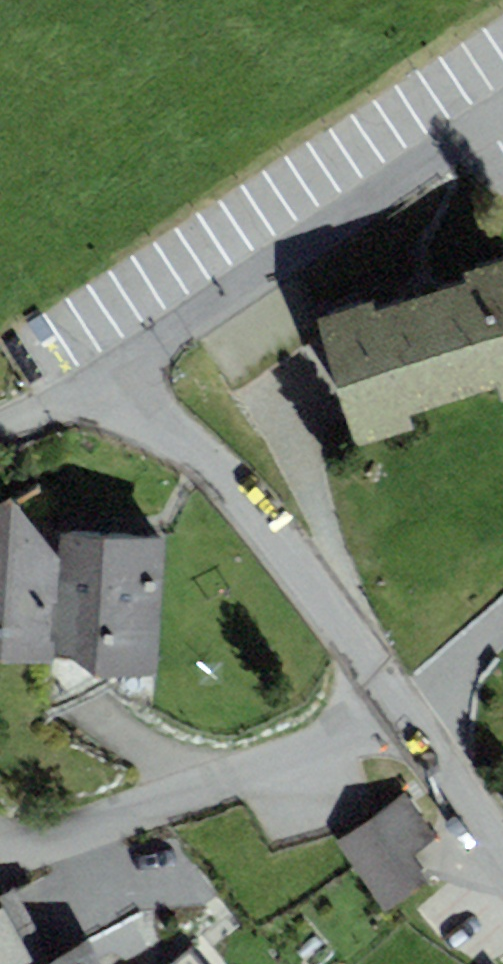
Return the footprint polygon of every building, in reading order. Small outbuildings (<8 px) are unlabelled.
[(317,320),(358,448),(412,431),(408,417),(497,388),(501,402),(502,401),(502,261),(461,275),(463,284),(376,311),(373,303),(317,320)] [(53,657),(57,554),(8,499),(0,503),(0,663),(1,663),(51,666),(53,657)] [(59,533),(57,554),(53,657),(72,658),(94,677),(157,675),(167,539),(59,533)] [(406,792),(335,841),(383,911),(428,880),(412,857),(438,839),(406,792)] [(55,960),(13,888),(0,896),(0,963),(48,963),(55,960)] [(87,942),(55,960),(48,963),(99,963),(87,942)] [(189,948),(171,963),(202,963),(189,948)]
